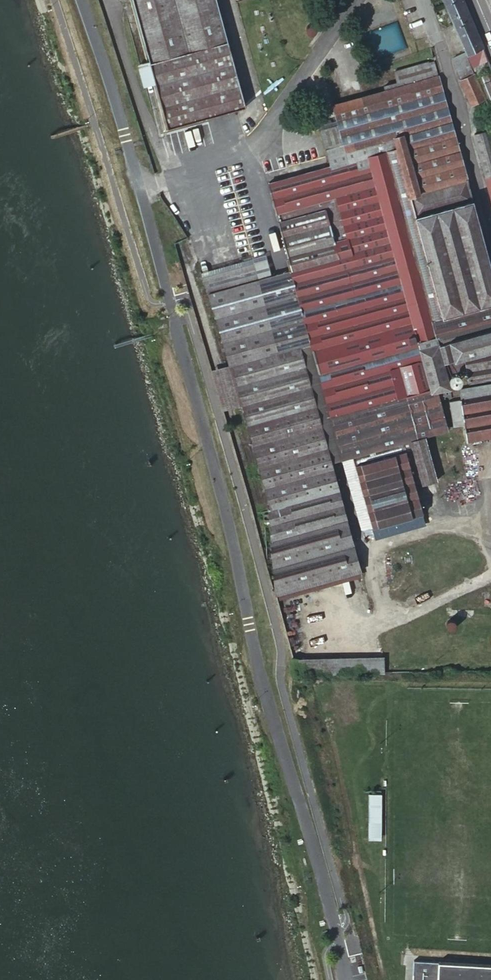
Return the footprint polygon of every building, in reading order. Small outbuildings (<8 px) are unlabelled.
[(167,123),(244,103),(217,0),(134,0),(140,24),(149,56),(155,79),(167,123)] [(467,54),(483,47),(476,31),(464,0),(443,0),(448,12),(466,54),(467,54)] [(483,58),(486,56),(483,47),(467,54),(468,57),(475,55),(476,58),(482,55),(483,58)] [(429,54),(387,65),(389,76),(377,79),(378,84),(328,99),(343,157),(311,166),(264,180),(289,271),(340,456),(350,453),(423,432),(431,430),(442,427),(430,386),(448,382),(446,377),(488,370),(490,370),(490,271),(476,218),(442,98),(429,54)] [(459,76),(472,70),(466,54),(453,59),(459,76)] [(155,79),(149,56),(136,60),(141,82),(155,79)] [(488,60),(485,61),(487,65),(485,66),(485,67),(487,74),(482,76),(490,98),(490,68),(488,60)] [(472,70),(459,76),(458,76),(470,99),(483,92),(472,70)] [(485,122),(469,126),(490,202),(490,143),(485,122)] [(264,180),(311,166),(309,160),(308,156),(261,170),(264,180)] [(204,270),(205,278),(208,277),(231,271),(229,263),(204,270)] [(208,277),(232,365),(280,352),(259,279),(235,285),(231,271),(208,277)] [(271,276),(259,279),(280,352),(297,347),(328,459),(340,456),(289,271),(271,276)] [(229,366),(232,365),(208,277),(205,278),(210,294),(219,324),(229,366)] [(275,594),(359,570),(328,459),(297,347),(280,352),(232,365),(243,406),(271,508),(269,508),(275,594)] [(229,366),(212,371),(225,412),(243,406),(232,365),(229,366)] [(490,387),(490,377),(461,382),(463,392),(490,387)] [(463,392),(449,394),(452,413),(464,412),(467,435),(490,431),(490,387),(463,392)] [(442,427),(431,430),(433,438),(444,435),(442,427)] [(423,432),(350,453),(370,524),(421,509),(414,483),(435,477),(423,432)] [(275,594),(276,599),(360,576),(359,570),(275,594)] [(293,657),(297,674),(363,673),(360,658),(293,657)] [(369,836),(381,836),(382,791),(369,791),(369,836)] [(412,979),(490,979),(490,963),(413,958),(412,979)]
